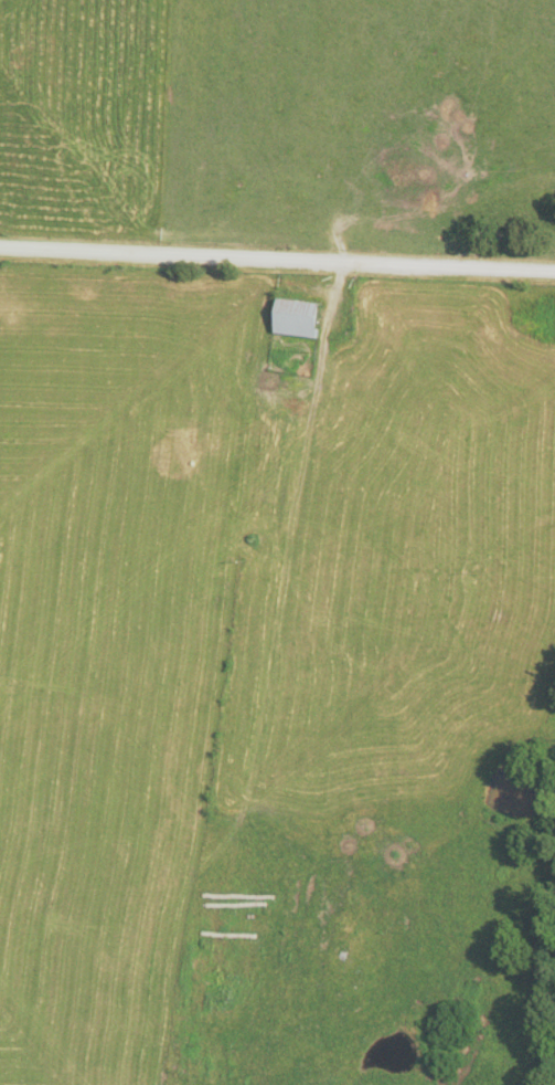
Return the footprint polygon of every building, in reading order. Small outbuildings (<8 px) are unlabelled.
[(329,301),(286,297),(283,332),(326,336),(329,301)]
